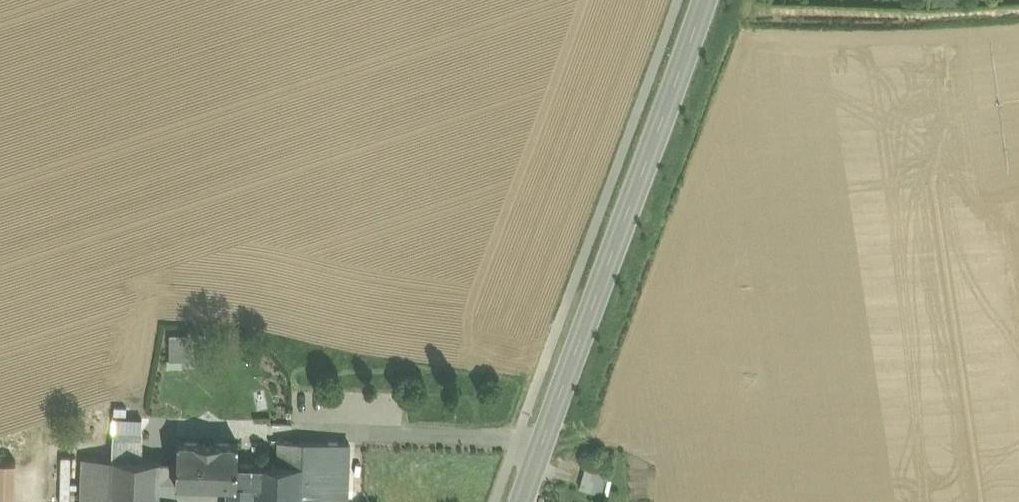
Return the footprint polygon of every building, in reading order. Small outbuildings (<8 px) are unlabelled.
[(191,360),(190,338),(170,339),(171,360),(191,360)] [(113,413),(113,425),(142,426),(146,414),(113,413)] [(113,425),(112,452),(141,453),(142,426),(113,425)] [(238,437),(176,435),(175,454),(175,478),(226,479),(237,479),(237,459),(238,437)] [(278,437),(278,460),(299,460),(299,463),(348,464),(348,454),(348,439),(278,437)] [(112,452),(85,451),(82,501),(109,501),(112,452)] [(141,453),(112,452),(109,501),(157,501),(158,477),(159,454),(141,453)] [(159,454),(158,477),(175,478),(175,454),(159,454)] [(365,455),(348,454),(348,464),(347,488),(364,488),(365,455)] [(0,458),(0,501),(14,501),(15,458),(0,458)] [(278,460),(237,459),(237,479),(299,481),(299,463),(299,460),(278,460)] [(348,464),(299,463),(299,481),(298,501),(347,501),(347,488),(348,464)] [(606,472),(586,466),(579,487),(601,493),(606,472)] [(299,481),(237,479),(226,479),(225,501),(298,501),(299,481)]
